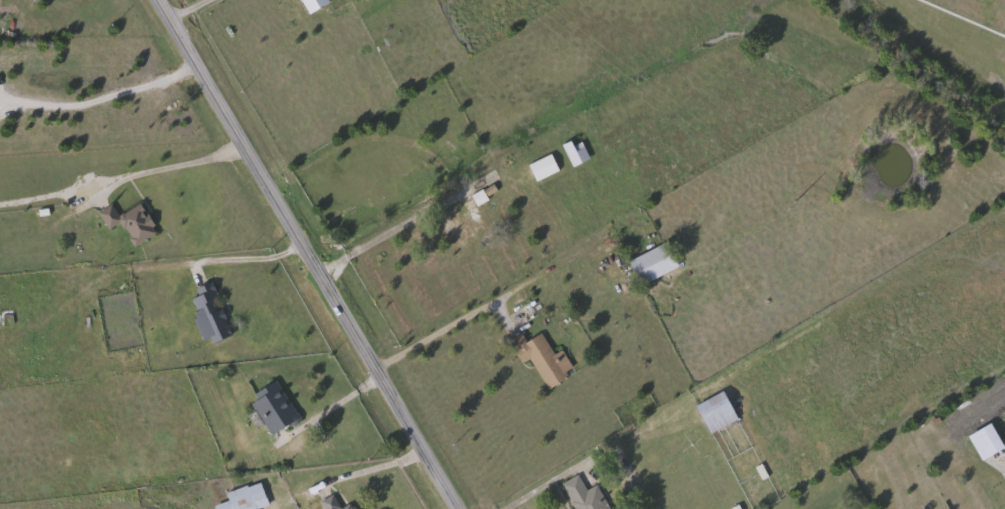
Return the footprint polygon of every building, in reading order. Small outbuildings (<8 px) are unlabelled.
[(305,1),(304,0),(316,0),(314,1),(316,5),(309,9),(305,1)] [(563,145),(580,137),(592,159),(574,167),(563,145)] [(561,171),(538,182),(530,165),(553,154),(561,171)] [(111,230),(101,212),(114,204),(121,216),(144,204),(160,233),(136,247),(123,224),(111,230)] [(631,261),(670,244),(681,268),(642,286),(631,261)] [(207,345),(193,300),(201,297),(199,289),(216,283),(233,336),(207,345)] [(544,334),(556,355),(565,350),(574,369),(568,372),(571,379),(550,390),(533,359),(525,363),(513,339),(523,334),(528,343),(544,334)] [(274,437),(251,399),(280,382),(303,419),(274,437)] [(739,418),(712,432),(698,405),(726,391),(739,418)] [(593,471),(610,508),(578,508),(566,483),(593,471)] [(271,506),(262,508),(219,508),(218,505),(232,501),(229,493),(263,482),(271,506)]
